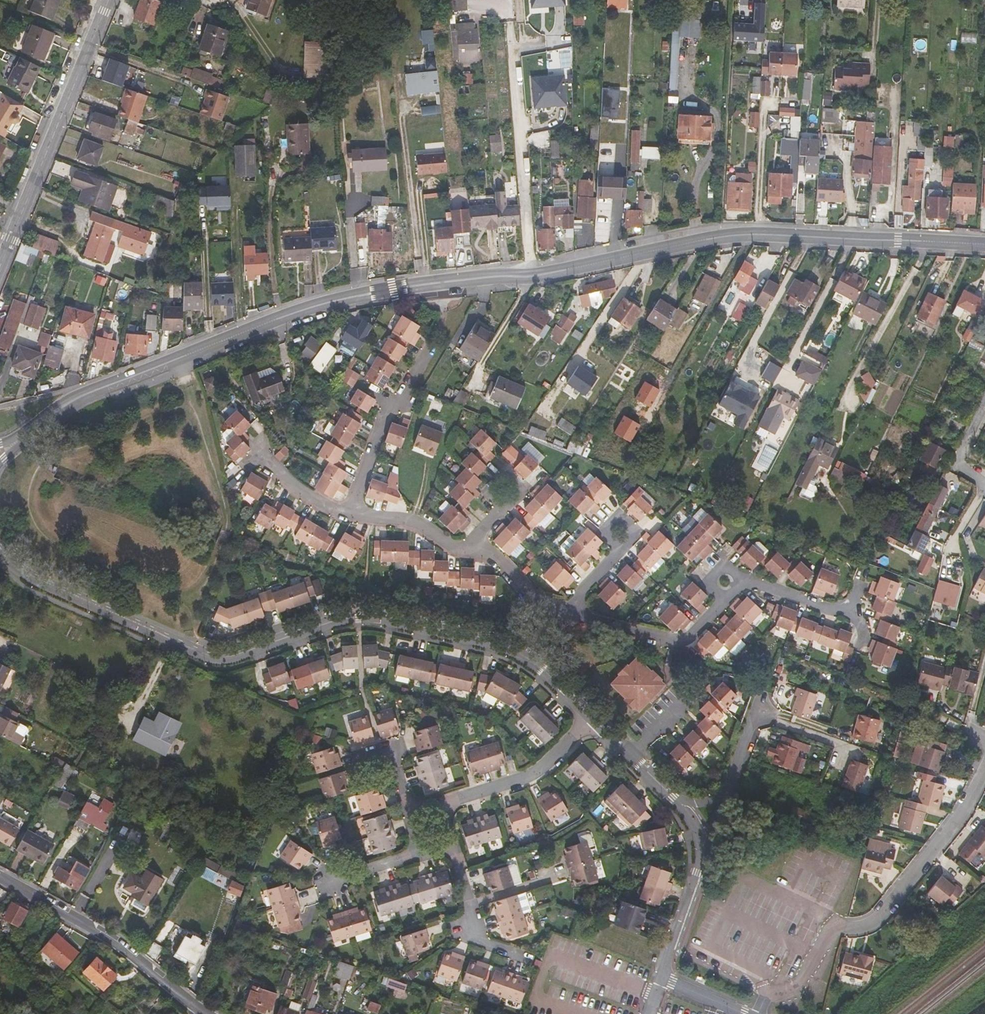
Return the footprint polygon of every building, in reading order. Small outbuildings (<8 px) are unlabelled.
[(31,10),(52,19),(60,0),(35,0),(31,10)] [(154,0),(141,0),(135,17),(154,24),(161,3),(154,0)] [(247,8),(266,15),(271,0),(250,0),(247,8)] [(449,11),(465,10),(465,0),(448,0),(449,11)] [(755,0),(754,21),(735,20),(734,38),(764,39),(766,0),(755,0)] [(680,12),(673,12),(672,32),(668,91),(676,91),(677,76),(680,12)] [(450,18),(432,19),(433,29),(433,30),(451,28),(450,18)] [(459,54),(460,63),(480,61),(478,38),(475,38),(474,23),(465,24),(465,30),(457,31),(459,54)] [(33,25),(23,50),(44,59),(54,34),(33,25)] [(200,48),(201,48),(208,51),(221,55),(229,32),(208,25),(200,48)] [(434,41),(433,29),(424,30),(425,42),(434,41)] [(459,54),(457,31),(451,31),(453,54),(459,54)] [(305,40),(304,77),(324,77),(325,40),(305,40)] [(617,41),(605,41),(604,58),(616,59),(617,41)] [(782,54),(769,53),(768,75),(781,75),(782,54)] [(797,55),(782,54),(781,75),(796,76),(797,55)] [(407,92),(439,89),(436,55),(427,56),(424,61),(428,67),(430,66),(431,68),(405,71),(407,92)] [(28,92),(41,66),(22,57),(16,67),(16,66),(8,82),(28,92)] [(104,80),(122,86),(130,65),(112,58),(104,80)] [(867,85),(869,65),(852,64),(851,69),(835,68),(834,89),(861,91),(861,85),(867,85)] [(191,77),(217,87),(219,79),(218,79),(193,70),(191,77)] [(548,77),(532,79),(534,109),(567,104),(565,82),(549,83),(548,77)] [(752,99),(760,99),(760,98),(761,83),(761,78),(753,78),(752,99)] [(801,99),(801,104),(810,105),(812,80),(803,79),(801,99)] [(485,83),(457,85),(457,94),(478,92),(477,89),(485,88),(485,83)] [(768,83),(761,83),(760,98),(768,98),(768,83)] [(125,101),(120,116),(129,119),(137,122),(147,95),(126,88),(126,89),(122,100),(125,101)] [(201,114),(222,121),(230,97),(208,90),(205,98),(207,98),(201,114)] [(5,137),(12,124),(14,125),(15,124),(17,123),(17,120),(16,118),(23,104),(0,91),(0,134),(5,137)] [(420,116),(435,115),(434,108),(419,109),(420,116)] [(839,109),(822,108),(821,122),(838,123),(838,119),(839,109)] [(780,109),(779,116),(794,117),(795,110),(780,109)] [(846,120),(847,110),(839,109),(838,119),(846,120)] [(873,148),(875,111),(847,110),(846,120),(859,121),(858,137),(855,136),(852,172),(872,173),(872,172),(873,148)] [(116,120),(95,113),(88,131),(92,132),(92,134),(109,140),(116,120)] [(709,130),(714,130),(714,122),(710,122),(710,117),(679,115),(678,137),(709,139),(709,130)] [(137,122),(129,119),(124,132),(133,135),(134,131),(137,122)] [(147,125),(137,122),(134,131),(143,134),(147,125)] [(309,154),(307,124),(286,125),(288,156),(309,154)] [(550,147),(550,149),(560,148),(559,129),(549,129),(550,147)] [(638,169),(640,131),(632,131),(630,169),(638,169)] [(256,180),(254,138),(244,138),(244,145),(235,145),(236,175),(246,175),(246,180),(256,180)] [(817,174),(819,139),(799,139),(799,155),(798,156),(798,173),(804,174),(817,174)] [(104,146),(85,140),(78,158),(97,165),(104,146)] [(491,150),(502,150),(502,141),(492,140),(491,150)] [(933,143),(926,142),(925,157),(925,159),(925,166),(932,167),(933,143)] [(659,147),(646,147),(646,158),(659,158),(659,147)] [(387,169),(386,148),(352,150),(352,152),(349,153),(349,162),(352,162),(353,171),(387,169)] [(892,149),(873,148),(872,172),(872,173),(871,188),(877,188),(877,183),(890,183),(892,149)] [(560,159),(573,159),(573,150),(562,150),(562,153),(560,153),(560,159)] [(418,174),(447,171),(445,153),(416,155),(418,174)] [(768,195),(796,197),(798,156),(799,155),(791,154),(790,175),(769,173),(768,195)] [(925,166),(925,159),(910,159),(907,198),(902,198),(902,210),(914,211),(915,199),(920,199),(921,180),(923,180),(925,166)] [(944,167),(942,184),(950,185),(953,168),(944,167)] [(83,189),(79,200),(103,209),(107,200),(110,201),(115,186),(77,172),(72,185),(83,189)] [(729,184),(751,185),(751,175),(736,174),(735,183),(727,182),(726,210),(728,210),(729,184)] [(626,177),(598,175),(598,184),(597,196),(625,198),(626,177)] [(843,180),(817,178),(816,200),(842,202),(843,180)] [(184,190),(186,184),(175,181),(173,187),(181,190),(182,189),(184,190)] [(749,212),(751,185),(729,184),(728,210),(749,212)] [(231,208),(230,185),(207,186),(207,188),(199,189),(199,204),(208,204),(208,206),(217,206),(223,205),(223,209),(231,208)] [(942,190),(929,189),(928,197),(927,197),(926,217),(946,218),(948,198),(941,198),(942,190)] [(174,200),(180,192),(173,190),(170,199),(174,200)] [(505,190),(495,191),(496,203),(498,227),(520,225),(518,204),(506,205),(505,190)] [(981,206),(982,192),(952,190),(951,210),(964,211),(981,212),(981,206)] [(641,228),(643,191),(638,191),(637,211),(627,211),(625,228),(641,228)] [(186,194),(180,192),(174,200),(183,203),(186,194)] [(372,195),(372,205),(375,205),(375,224),(385,226),(386,212),(389,212),(389,196),(372,195)] [(577,216),(596,217),(597,197),(591,197),(585,197),(578,196),(577,216)] [(173,212),(174,202),(164,200),(163,211),(168,211),(173,212)] [(496,203),(468,206),(469,209),(471,227),(486,226),(487,229),(498,228),(498,227),(496,203)] [(565,227),(573,226),(574,219),(573,205),(553,206),(554,216),(554,224),(565,224),(565,227)] [(353,221),(351,208),(345,209),(347,222),(353,221)] [(461,210),(451,211),(452,227),(454,244),(458,244),(457,237),(463,236),(464,245),(472,244),(471,227),(469,209),(461,210)] [(152,235),(93,214),(90,223),(96,225),(85,255),(103,262),(104,261),(109,263),(115,245),(144,256),(152,235)] [(538,248),(556,248),(554,224),(554,216),(544,216),(544,229),(538,229),(538,248)] [(596,219),(595,231),(603,231),(604,219),(596,219)] [(357,236),(365,235),(363,222),(355,223),(357,236)] [(335,226),(310,228),(311,237),(312,248),(326,248),(326,249),(337,249),(335,226)] [(434,228),(436,249),(444,249),(454,248),(454,244),(452,227),(434,228)] [(392,249),(392,231),(386,231),(386,229),(370,229),(370,241),(374,241),(374,249),(392,249)] [(33,248),(44,252),(55,256),(60,243),(39,235),(33,248)] [(312,248),(311,237),(284,239),(286,261),(312,259),(312,248)] [(36,255),(31,253),(27,263),(32,265),(36,255)] [(246,271),(246,273),(247,273),(257,273),(268,273),(267,253),(245,254),(245,261),(242,261),(242,271),(246,271)] [(748,256),(735,279),(741,283),(738,289),(749,295),(758,281),(749,276),(755,266),(756,267),(759,262),(748,256)] [(853,276),(844,271),(834,290),(858,303),(863,292),(868,284),(866,282),(853,276)] [(158,278),(154,273),(148,277),(151,282),(158,278)] [(709,307),(716,294),(722,282),(705,274),(692,298),(709,307)] [(854,274),(853,276),(866,282),(867,280),(854,274)] [(795,278),(786,294),(790,297),(787,302),(790,304),(789,306),(793,308),(794,306),(797,307),(800,302),(809,307),(820,287),(805,279),(803,283),(795,278)] [(616,291),(614,280),(582,287),(583,294),(579,295),(582,307),(592,304),(597,308),(603,301),(602,298),(611,296),(610,292),(616,291)] [(235,304),(234,281),(212,282),(213,303),(227,303),(227,304),(235,304)] [(780,287),(769,281),(757,302),(768,308),(780,287)] [(184,308),(204,307),(203,286),(203,282),(184,283),(184,308)] [(730,288),(726,295),(732,298),(736,291),(730,288)] [(957,305),(962,307),(959,312),(958,315),(973,322),(977,314),(984,300),(964,291),(957,305)] [(887,304),(863,292),(858,303),(853,312),(876,325),(887,304)] [(918,316),(934,324),(945,302),(929,294),(918,316)] [(611,316),(629,328),(641,310),(624,297),(611,316)] [(678,309),(660,298),(646,320),(664,331),(668,325),(676,312),(678,309)] [(26,304),(15,299),(1,338),(0,337),(0,347),(5,349),(5,351),(2,350),(1,353),(8,356),(20,322),(26,304)] [(44,308),(27,302),(26,304),(20,322),(37,329),(44,308)] [(550,317),(526,302),(515,320),(539,335),(550,317)] [(721,303),(718,308),(727,313),(729,308),(721,303)] [(732,317),(744,323),(751,310),(740,303),(732,317)] [(94,315),(67,307),(61,329),(89,336),(94,315)] [(184,311),(163,309),(162,331),(183,333),(184,311)] [(110,313),(102,311),(100,317),(109,319),(110,313)] [(684,317),(676,312),(668,325),(677,330),(684,317)] [(157,315),(147,314),(146,330),(156,331),(157,315)] [(574,322),(563,314),(556,324),(568,332),(574,322)] [(409,342),(415,345),(419,339),(414,337),(418,331),(421,326),(404,315),(393,332),(397,334),(409,342)] [(105,322),(99,320),(95,336),(98,337),(93,356),(112,361),(117,342),(101,338),(105,322)] [(365,340),(373,327),(363,321),(357,330),(349,326),(341,338),(359,349),(365,340)] [(478,361),(495,334),(476,323),(460,350),(478,361)] [(565,334),(554,327),(551,331),(562,338),(565,334)] [(976,330),(974,334),(984,339),(984,338),(984,335),(976,330)] [(147,336),(127,334),(126,352),(146,353),(147,336)] [(406,347),(409,342),(397,334),(394,340),(390,337),(382,350),(385,352),(397,360),(399,361),(402,355),(406,350),(407,348),(406,347)] [(311,362),(323,346),(311,337),(305,345),(307,346),(301,354),(311,362)] [(651,354),(657,343),(650,339),(643,350),(651,354)] [(337,350),(326,341),(323,346),(311,362),(309,364),(320,372),(337,350)] [(41,353),(20,346),(13,365),(24,369),(23,373),(33,376),(41,353)] [(825,364),(828,358),(810,347),(807,353),(825,364)] [(62,352),(48,348),(43,367),(56,371),(62,352)] [(394,364),(397,360),(385,352),(382,357),(379,355),(372,367),(389,377),(391,373),(395,367),(396,365),(394,364)] [(782,369),(769,362),(761,378),(773,384),(782,369)] [(817,370),(803,362),(796,377),(809,384),(817,370)] [(254,401),(283,391),(277,373),(277,374),(275,367),(257,374),(257,373),(245,377),(254,401)] [(360,375),(348,367),(345,372),(357,380),(360,375)] [(366,377),(382,388),(383,386),(386,381),(389,377),(372,367),(366,377)] [(822,372),(817,370),(809,384),(814,386),(822,372)] [(357,380),(345,372),(341,378),(354,385),(357,380)] [(863,372),(858,386),(863,388),(859,398),(870,401),(878,377),(863,372)] [(490,397),(517,408),(526,387),(499,376),(490,397)] [(208,389),(216,385),(213,378),(205,381),(208,389)] [(743,428),(760,397),(750,392),(748,396),(739,390),(741,387),(731,382),(729,387),(720,402),(719,404),(739,415),(734,424),(743,428)] [(720,402),(729,387),(727,386),(718,401),(720,402)] [(375,400),(376,399),(359,388),(350,401),(368,412),(371,406),(375,400)] [(800,402),(778,391),(768,409),(761,422),(770,427),(773,423),(779,426),(783,418),(790,421),(800,402)] [(444,398),(452,403),(456,397),(451,394),(451,395),(448,393),(444,398)] [(859,417),(865,403),(854,398),(848,412),(859,417)] [(237,433),(244,441),(249,436),(246,433),(244,430),(249,426),(251,424),(237,409),(225,422),(237,433)] [(344,412),(337,423),(354,434),(357,430),(360,424),(361,423),(359,421),(363,416),(351,409),(348,414),(344,412)] [(386,441),(403,447),(412,419),(404,417),(403,422),(402,424),(396,422),(393,421),(386,441)] [(557,425),(570,434),(576,427),(562,418),(557,425)] [(333,438),(331,442),(343,449),(345,445),(347,446),(347,444),(351,439),(354,434),(337,423),(329,436),(333,438)] [(422,425),(414,445),(427,450),(427,452),(435,455),(443,432),(422,425)] [(528,433),(546,441),(547,437),(545,437),(547,432),(531,426),(528,433)] [(490,459),(491,460),(496,454),(492,451),(490,449),(495,443),(497,441),(483,427),(470,441),(480,450),(490,459)] [(240,457),(250,447),(244,441),(237,433),(233,429),(228,429),(223,434),(223,439),(227,443),(230,447),(226,451),(235,461),(239,457),(240,457)] [(599,437),(603,432),(598,429),(594,435),(599,437)] [(595,443),(599,437),(594,435),(589,432),(582,445),(591,449),(592,449),(595,443)] [(837,448),(818,439),(796,483),(804,487),(807,489),(813,477),(820,464),(828,468),(837,448)] [(327,440),(318,454),(331,461),(343,469),(347,463),(342,461),(340,459),(343,454),(345,451),(343,449),(331,442),(327,440)] [(576,453),(587,457),(591,449),(582,445),(571,440),(566,449),(574,452),(576,453)] [(930,443),(921,460),(937,468),(945,451),(940,448),(942,444),(936,441),(934,445),(930,443)] [(290,450),(286,445),(276,455),(280,460),(290,450)] [(473,451),(463,462),(467,466),(477,476),(482,470),(486,465),(488,464),(487,463),(490,459),(480,450),(476,454),(473,451)] [(516,469),(521,473),(526,478),(539,463),(528,453),(525,456),(520,452),(510,462),(515,467),(514,467),(516,469)] [(343,469),(331,461),(324,473),(325,474),(340,483),(343,480),(346,474),(348,472),(343,469)] [(476,498),(482,492),(481,490),(478,488),(476,487),(480,482),(482,480),(477,476),(467,466),(456,479),(460,482),(461,484),(474,495),(476,498)] [(848,474),(834,467),(829,477),(843,484),(848,474)] [(258,498),(271,476),(265,473),(262,477),(257,474),(252,471),(242,488),(258,498)] [(325,474),(316,488),(333,498),(334,496),(338,490),(341,492),(346,495),(350,488),(340,483),(325,474)] [(587,493),(597,503),(602,497),(603,499),(605,497),(609,492),(612,489),(598,476),(589,486),(591,489),(587,493)] [(873,479),(867,476),(864,482),(869,485),(873,479)] [(818,479),(813,477),(807,489),(804,487),(801,492),(811,497),(812,494),(815,496),(819,489),(816,487),(817,484),(816,484),(818,479)] [(390,485),(390,484),(374,479),(368,496),(379,499),(385,501),(385,499),(400,503),(403,494),(400,489),(390,485)] [(460,503),(456,507),(466,517),(470,512),(466,508),(464,506),(469,501),(474,495),(461,484),(460,482),(449,493),(456,499),(460,503)] [(540,492),(536,488),(531,493),(536,498),(550,511),(563,497),(548,483),(545,487),(540,492)] [(540,483),(536,488),(540,492),(545,487),(540,483)] [(938,484),(906,545),(920,552),(928,537),(925,536),(933,520),(936,522),(938,517),(935,516),(949,489),(938,484)] [(635,491),(625,501),(630,506),(628,507),(630,508),(635,514),(641,519),(652,507),(640,494),(644,490),(640,486),(635,491)] [(581,488),(569,501),(570,502),(579,510),(583,514),(586,512),(590,507),(592,509),(596,513),(602,507),(597,503),(587,493),(581,488)] [(292,501),(288,498),(284,504),(278,515),(290,523),(292,519),(296,522),(304,509),(299,507),(300,505),(298,504),(292,501)] [(541,522),(550,511),(536,498),(532,503),(527,507),(526,509),(530,513),(526,518),(536,527),(541,522)] [(278,515),(284,504),(278,501),(275,505),(274,507),(267,503),(265,502),(255,519),(270,528),(278,515)] [(439,519),(449,528),(454,533),(458,529),(463,524),(467,527),(472,522),(466,517),(456,507),(454,505),(453,505),(439,519)] [(299,529),(311,536),(311,535),(321,518),(317,516),(311,512),(309,511),(308,512),(304,509),(296,522),(302,525),(299,529)] [(701,523),(714,535),(715,534),(720,529),(723,525),(710,512),(700,522),(701,523)] [(536,527),(526,518),(522,522),(518,517),(516,519),(511,525),(509,527),(523,541),(536,527)] [(321,518),(311,535),(324,543),(326,540),(331,543),(339,531),(334,528),(334,526),(333,525),(327,522),(321,518)] [(712,537),(714,535),(701,523),(689,535),(709,553),(714,548),(710,544),(708,542),(712,537)] [(462,533),(467,527),(463,524),(458,529),(462,533)] [(499,538),(495,542),(510,555),(523,541),(509,527),(505,524),(500,530),(504,533),(499,538)] [(350,525),(340,542),(357,552),(369,531),(363,527),(360,531),(355,528),(350,525)] [(602,544),(604,541),(595,533),(589,528),(578,539),(593,553),(598,559),(604,554),(600,550),(597,548),(602,544)] [(495,535),(499,538),(504,533),(500,530),(495,535)] [(651,535),(647,531),(642,536),(649,543),(662,555),(663,556),(675,544),(660,530),(659,531),(654,537),(651,535)] [(678,546),(689,557),(691,559),(693,558),(697,553),(700,555),(704,558),(709,553),(689,535),(678,546)] [(733,545),(738,550),(748,539),(744,535),(733,545)] [(382,558),(396,558),(397,539),(392,539),(385,538),(377,538),(376,552),(382,552),(382,558)] [(411,562),(417,562),(417,549),(412,548),(412,540),(410,539),(404,539),(397,539),(396,558),(411,559),(411,562)] [(590,556),(593,553),(578,539),(566,552),(587,572),(592,567),(588,563),(586,560),(590,556)] [(761,559),(771,549),(761,540),(757,544),(756,544),(754,545),(748,539),(738,550),(744,555),(742,558),(744,560),(749,565),(753,568),(761,559)] [(640,558),(636,562),(645,571),(650,566),(650,567),(662,555),(649,543),(644,549),(639,554),(638,555),(640,558)] [(437,558),(437,548),(432,548),(426,548),(423,547),(423,549),(417,549),(417,562),(423,563),(423,568),(436,569),(437,558)] [(778,554),(772,548),(771,549),(761,559),(767,564),(767,565),(768,566),(773,572),(778,576),(785,569),(790,563),(779,552),(778,554)] [(923,552),(915,570),(925,575),(933,557),(923,552)] [(451,584),(457,584),(457,570),(451,569),(452,559),(449,559),(444,559),(437,558),(436,569),(436,578),(451,579),(451,584)] [(790,563),(785,569),(790,573),(789,574),(791,576),(796,581),(801,586),(813,574),(801,562),(800,564),(794,558),(790,563)] [(645,571),(636,562),(632,566),(628,563),(627,564),(622,570),(618,575),(632,588),(643,577),(641,575),(645,571)] [(562,591),(566,587),(570,582),(574,586),(579,580),(561,563),(547,577),(562,591)] [(463,586),(476,586),(477,574),(477,566),(472,566),(466,566),(463,566),(463,570),(457,570),(457,584),(462,584),(463,586)] [(822,568),(813,591),(819,594),(821,589),(828,592),(833,594),(840,575),(822,568)] [(983,569),(974,588),(984,594),(984,570),(983,569)] [(476,586),(476,588),(483,588),(482,593),(498,593),(499,573),(492,573),(486,573),(483,572),(483,574),(477,574),(476,586)] [(880,596),(894,602),(901,583),(882,576),(880,581),(878,587),(873,586),(870,593),(880,596)] [(608,586),(603,591),(599,595),(614,609),(628,595),(609,577),(604,583),(608,586)] [(288,590),(295,609),(310,604),(309,599),(307,596),(315,593),(310,579),(302,581),(304,585),(288,590)] [(936,590),(933,601),(955,607),(960,587),(939,580),(936,590)] [(676,593),(696,612),(701,607),(697,604),(695,602),(700,597),(703,595),(688,581),(676,593)] [(570,582),(566,587),(570,590),(574,586),(570,582)] [(279,614),(295,609),(288,590),(272,596),(271,592),(265,594),(270,609),(276,606),(277,610),(279,614)] [(262,611),(270,609),(265,594),(257,597),(258,600),(243,606),(249,624),(265,619),(263,615),(262,611)] [(740,613),(750,624),(764,610),(749,596),(745,601),(741,605),(738,601),(733,607),(740,613)] [(890,623),(897,603),(894,602),(880,596),(878,602),(875,608),(874,610),(879,612),(877,618),(883,621),(890,623)] [(677,621),(681,625),(686,620),(668,602),(655,617),(669,630),(673,626),(677,621)] [(777,625),(790,630),(791,630),(796,616),(797,612),(796,612),(790,609),(785,607),(778,605),(773,617),(779,619),(777,625)] [(233,630),(249,624),(243,606),(227,611),(221,609),(214,623),(220,626),(221,625),(224,626),(231,624),(233,630)] [(727,615),(722,619),(728,625),(742,639),(754,627),(750,624),(740,613),(738,615),(733,620),(731,619),(727,615)] [(817,624),(818,623),(811,621),(805,618),(804,619),(796,616),(791,630),(797,632),(797,634),(812,639),(812,638),(817,624)] [(677,630),(681,625),(677,621),(673,626),(677,630)] [(887,637),(884,644),(897,649),(900,642),(896,640),(901,628),(890,623),(883,621),(881,625),(879,632),(878,633),(887,637)] [(818,641),(834,647),(840,632),(833,629),(827,627),(824,626),(824,627),(817,624),(812,638),(818,640),(818,641)] [(724,644),(731,650),(742,639),(728,625),(726,628),(721,632),(719,630),(716,627),(711,632),(724,644)] [(850,662),(854,651),(855,648),(849,646),(854,633),(851,633),(846,631),(841,629),(840,632),(834,647),(847,652),(844,660),(850,662)] [(729,649),(724,644),(711,632),(705,638),(700,643),(695,649),(704,658),(709,653),(711,656),(712,655),(716,659),(719,659),(729,649)] [(884,644),(874,640),(872,647),(876,649),(874,655),(872,660),(891,667),(897,649),(884,644)] [(343,669),(357,668),(356,646),(341,647),(341,653),(330,657),(335,671),(343,669)] [(378,646),(363,646),(364,668),(378,667),(386,669),(390,654),(378,652),(378,646)] [(412,678),(418,654),(410,652),(410,654),(409,658),(405,657),(399,655),(395,674),(412,678)] [(425,656),(418,654),(412,678),(429,682),(433,663),(427,662),(423,661),(424,658),(425,656)] [(650,696),(652,699),(667,684),(662,679),(661,681),(652,672),(653,670),(639,655),(626,668),(628,669),(619,678),(618,677),(609,685),(624,700),(625,699),(634,708),(632,709),(637,714),(649,702),(646,699),(650,696)] [(931,684),(939,686),(940,683),(946,663),(923,657),(917,678),(931,682),(931,684)] [(313,659),(306,661),(314,684),(330,679),(324,661),(318,663),(315,664),(314,661),(313,659)] [(11,667),(0,661),(0,689),(11,667)] [(314,684),(306,661),(298,664),(299,666),(300,669),(297,670),(291,672),(297,690),(314,684)] [(435,684),(452,688),(458,663),(450,662),(450,664),(449,667),(446,666),(439,665),(435,684)] [(458,663),(452,688),(468,692),(473,673),(466,671),(463,671),(464,668),(464,665),(458,663)] [(574,669),(580,675),(585,669),(579,663),(574,669)] [(973,695),(979,672),(946,663),(940,683),(947,685),(947,687),(957,689),(962,691),(961,693),(973,695)] [(275,688),(291,682),(284,664),(269,669),(270,673),(271,677),(264,680),(268,694),(276,691),(275,688)] [(616,675),(618,677),(619,678),(628,669),(626,668),(624,666),(616,675)] [(655,669),(653,670),(652,672),(661,681),(662,679),(664,678),(655,669)] [(497,699),(507,681),(494,673),(491,678),(481,676),(477,691),(483,692),(497,699)] [(509,706),(515,712),(526,701),(517,693),(520,688),(507,681),(497,699),(509,706)] [(726,710),(739,698),(724,684),(722,686),(717,691),(715,688),(711,685),(706,690),(715,699),(726,710)] [(796,697),(790,713),(807,720),(816,695),(796,688),(793,696),(796,697)] [(631,711),(632,709),(634,708),(625,699),(624,700),(622,702),(631,711)] [(722,713),(726,710),(715,699),(711,704),(710,703),(709,704),(704,708),(701,712),(707,718),(715,725),(724,716),(722,713)] [(532,732),(549,715),(543,710),(542,711),(540,714),(537,711),(533,707),(519,720),(532,732)] [(68,717),(77,721),(82,712),(73,708),(68,717)] [(9,709),(5,716),(17,723),(21,715),(9,709)] [(391,709),(373,715),(381,740),(388,738),(387,735),(392,733),(398,731),(391,709)] [(19,745),(23,736),(15,732),(19,724),(17,723),(5,716),(0,714),(0,735),(19,745)] [(135,737),(164,752),(178,723),(160,714),(155,725),(144,719),(135,737)] [(554,720),(549,715),(532,732),(544,745),(558,731),(553,727),(550,724),(552,722),(554,720)] [(879,721),(858,715),(852,738),(873,744),(879,721)] [(375,742),(367,718),(348,724),(355,745),(362,743),(366,741),(367,745),(375,742)] [(711,742),(721,732),(715,725),(707,718),(703,722),(698,726),(697,728),(698,729),(695,732),(705,743),(708,739),(711,742)] [(417,752),(441,745),(435,726),(414,733),(416,739),(418,744),(415,745),(417,752)] [(697,756),(708,745),(705,743),(695,732),(694,731),(689,736),(684,740),(683,741),(687,745),(683,749),(692,758),(696,755),(697,756)] [(319,744),(322,737),(315,734),(312,741),(319,744)] [(771,763),(791,770),(801,743),(782,736),(779,743),(778,743),(771,763)] [(918,766),(939,772),(945,752),(937,749),(939,742),(920,736),(918,744),(924,746),(918,766)] [(498,743),(481,748),(489,773),(496,771),(495,767),(498,766),(504,764),(498,743)] [(679,773),(694,759),(692,758),(683,749),(680,745),(678,747),(674,751),(670,755),(673,758),(668,763),(679,773)] [(311,754),(317,773),(341,765),(339,758),(335,759),(334,755),(332,748),(311,754)] [(489,773),(481,748),(464,753),(471,774),(477,772),(481,771),(482,775),(489,773)] [(418,778),(442,770),(436,753),(416,759),(418,766),(419,769),(416,771),(418,778)] [(580,779),(597,762),(592,757),(591,759),(588,761),(585,758),(581,754),(568,767),(580,779)] [(62,768),(66,763),(67,763),(55,756),(52,762),(62,768)] [(867,767),(847,759),(839,782),(859,789),(867,767)] [(602,767),(597,762),(580,779),(592,792),(606,778),(601,774),(598,771),(601,768),(602,767)] [(66,781),(74,768),(66,763),(62,768),(56,778),(61,781),(62,778),(66,781)] [(447,786),(442,770),(418,778),(420,785),(424,784),(424,787),(426,793),(447,786)] [(319,780),(325,799),(333,796),(346,792),(344,785),(342,781),(346,780),(344,772),(319,780)] [(926,806),(938,808),(944,785),(923,780),(917,803),(926,806)] [(604,803),(616,815),(634,797),(622,785),(604,803)] [(359,815),(385,807),(383,801),(379,802),(377,798),(375,790),(354,797),(359,815)] [(88,800),(98,805),(101,798),(92,793),(88,800)] [(556,794),(549,798),(545,801),(543,797),(537,801),(551,823),(567,813),(556,794)] [(58,804),(68,809),(73,799),(62,795),(58,804)] [(103,797),(97,807),(107,813),(110,809),(105,806),(108,800),(103,797)] [(634,797),(616,815),(629,827),(633,823),(644,812),(646,809),(634,797)] [(12,802),(5,798),(3,803),(10,807),(12,802)] [(917,803),(906,800),(898,828),(919,833),(926,806),(917,803)] [(107,813),(97,807),(87,801),(81,810),(96,819),(97,818),(102,821),(107,813)] [(789,816),(814,825),(817,815),(792,805),(789,816)] [(526,807),(518,810),(514,811),(513,808),(505,810),(513,835),(532,829),(526,807)] [(650,817),(644,812),(633,823),(637,827),(642,825),(650,817)] [(368,837),(392,830),(390,823),(389,823),(386,824),(385,820),(383,814),(362,821),(368,837)] [(477,819),(485,843),(502,838),(495,817),(488,819),(485,820),(484,816),(477,819)] [(329,843),(333,841),(340,839),(334,817),(315,823),(313,824),(310,826),(313,835),(317,836),(319,835),(323,849),(330,846),(329,843)] [(9,844),(18,829),(0,818),(0,839),(9,844)] [(468,849),(485,843),(477,819),(470,821),(471,825),(467,826),(462,827),(468,849)] [(984,826),(983,825),(969,842),(960,854),(970,862),(979,850),(984,855),(984,825),(984,826)] [(27,829),(16,849),(31,858),(33,855),(44,861),(53,845),(27,829)] [(662,829),(637,833),(641,850),(665,846),(662,829)] [(394,837),(392,830),(368,837),(373,855),(394,849),(392,842),(390,838),(393,837),(394,837)] [(576,837),(579,844),(584,842),(587,850),(595,847),(590,835),(587,833),(576,837)] [(303,858),(307,860),(311,854),(289,839),(278,856),(297,868),(301,861),(303,858)] [(868,839),(864,856),(860,869),(881,874),(883,867),(890,869),(895,850),(888,849),(889,845),(868,839)] [(564,862),(566,868),(590,861),(587,850),(584,842),(579,844),(563,849),(566,857),(567,861),(564,862)] [(42,864),(44,861),(33,855),(31,858),(42,864)] [(201,864),(220,874),(221,872),(220,870),(221,868),(212,863),(211,864),(203,859),(201,864)] [(58,866),(52,876),(76,890),(89,867),(76,860),(69,872),(58,866)] [(590,861),(566,868),(568,876),(572,875),(573,878),(575,887),(596,880),(590,861)] [(223,883),(227,877),(220,874),(201,864),(197,871),(204,876),(205,874),(223,883)] [(486,885),(488,892),(509,886),(518,884),(512,865),(504,867),(479,875),(481,882),(485,881),(486,885)] [(232,880),(233,881),(237,874),(224,867),(221,872),(220,874),(227,877),(232,880)] [(646,883),(669,892),(672,885),(669,884),(667,883),(668,879),(670,874),(652,867),(646,883)] [(131,895),(147,904),(162,879),(146,869),(141,878),(132,872),(123,887),(133,892),(131,895)] [(428,874),(436,899),(454,893),(447,872),(441,874),(437,876),(436,872),(428,874)] [(420,904),(436,899),(428,874),(421,877),(422,880),(419,881),(413,883),(420,904)] [(942,905),(943,904),(945,901),(950,906),(962,891),(951,882),(950,884),(946,881),(941,876),(928,893),(942,905)] [(240,896),(243,886),(233,881),(232,880),(228,891),(240,896)] [(266,890),(272,908),(297,900),(295,893),(294,894),(290,895),(289,890),(287,883),(266,890)] [(666,898),(669,892),(646,883),(640,900),(658,906),(660,900),(661,896),(664,897),(666,898)] [(396,885),(389,887),(397,911),(413,906),(407,885),(400,887),(397,888),(396,885)] [(397,911),(389,887),(382,889),(383,892),(379,894),(373,896),(380,917),(397,911)] [(522,914),(516,895),(495,902),(498,911),(499,914),(496,916),(495,916),(497,922),(522,914)] [(575,905),(581,907),(584,899),(578,897),(575,905)] [(132,903),(145,910),(148,905),(135,898),(132,903)] [(297,900),(272,908),(278,927),(287,924),(294,922),(299,920),(296,913),(295,908),(298,907),(299,907),(297,900)] [(24,915),(29,907),(21,903),(20,906),(13,902),(11,905),(5,917),(19,926),(24,915)] [(623,903),(614,926),(637,935),(645,911),(623,903)] [(572,910),(564,907),(561,916),(569,918),(572,910)] [(351,909),(344,911),(352,936),(370,930),(364,909),(356,912),(352,913),(351,909)] [(352,936),(344,911),(336,913),(337,914),(338,918),(334,919),(327,921),(333,942),(352,936)] [(522,914),(497,922),(499,930),(500,930),(503,929),(504,932),(507,940),(528,933),(522,914)] [(232,937),(237,939),(241,928),(236,926),(232,937)] [(65,967),(79,952),(57,930),(43,946),(65,967)] [(423,937),(427,936),(425,930),(400,937),(406,956),(427,950),(425,942),(423,937)] [(204,945),(206,941),(202,939),(202,938),(192,933),(192,934),(187,931),(185,934),(184,933),(173,955),(185,962),(186,959),(195,964),(205,945),(204,945)] [(162,947),(153,941),(145,953),(145,954),(153,960),(162,947)] [(20,955),(24,960),(32,950),(28,946),(20,955)] [(456,981),(464,957),(458,954),(456,958),(452,957),(444,954),(437,974),(456,981)] [(863,960),(858,958),(844,954),(838,974),(866,982),(872,959),(864,957),(863,960)] [(104,989),(117,975),(97,957),(85,971),(104,989)] [(354,965),(339,960),(334,972),(350,977),(354,965)] [(485,977),(489,965),(483,963),(481,967),(477,965),(469,962),(462,983),(480,990),(485,977)] [(411,969),(404,973),(408,979),(414,975),(411,969)] [(487,992),(503,997),(511,972),(505,970),(505,971),(504,974),(500,973),(494,971),(487,992)] [(279,991),(284,993),(286,988),(291,973),(286,971),(279,991)] [(511,972),(503,997),(520,1003),(527,983),(521,980),(517,979),(518,976),(518,975),(511,972)] [(291,973),(286,988),(292,990),(298,975),(291,973)] [(393,979),(388,977),(386,985),(404,992),(406,984),(394,980),(393,979)] [(305,996),(311,998),(312,994),(317,981),(310,979),(305,996)] [(245,1006),(264,1013),(266,1007),(270,1009),(276,994),(252,986),(245,1006)] [(305,1013),(322,1013),(312,1010),(318,996),(312,994),(311,998),(305,1013)] [(367,1009),(377,1013),(380,1005),(369,1001),(367,1009)] [(276,1013),(298,1013),(299,1013),(279,1006),(276,1013)]
